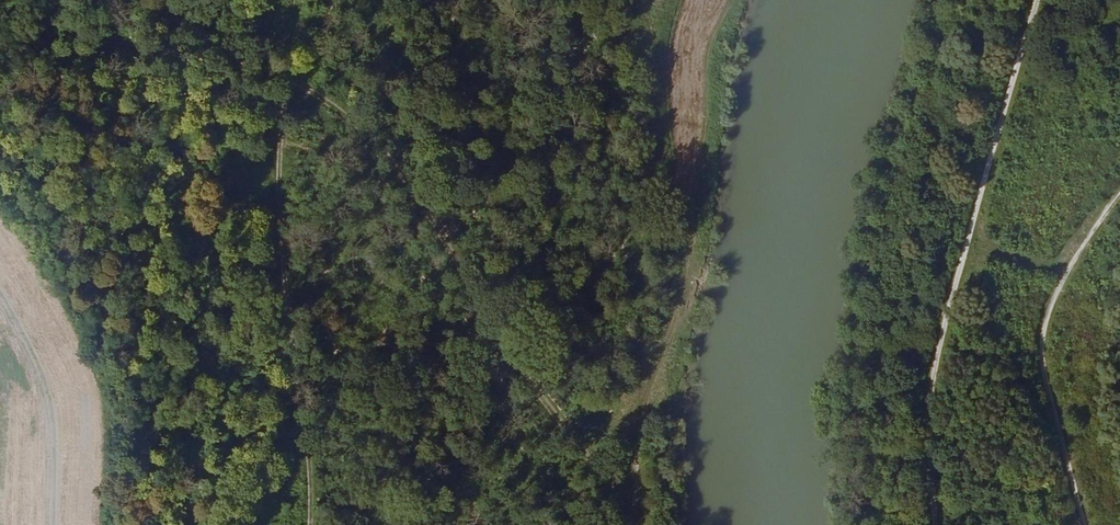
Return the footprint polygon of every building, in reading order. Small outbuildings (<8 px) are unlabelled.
[(317,473),(317,469),(317,459),(309,460),(310,474),(317,473)]
